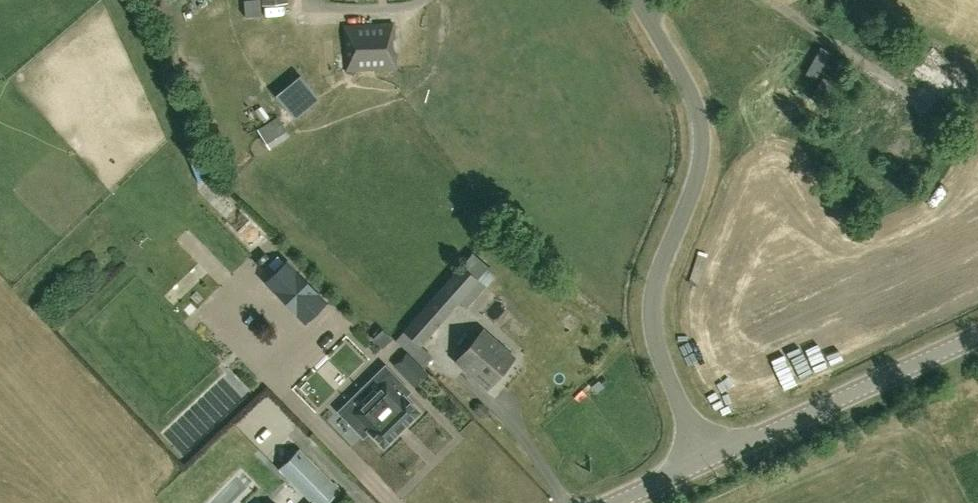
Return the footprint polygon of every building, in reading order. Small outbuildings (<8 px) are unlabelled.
[(346,70),(396,68),(394,22),(344,24),(346,70)] [(917,56),(935,90),(954,80),(936,46),(917,56)] [(295,117),(319,97),(301,73),(275,95),(295,117)] [(286,121),(268,128),(276,147),(294,141),(286,121)] [(303,322),(326,300),(284,258),(261,280),(303,322)] [(460,301),(478,279),(460,264),(433,296),(451,311),(460,301)] [(425,305),(403,330),(404,330),(422,346),(443,321),(425,305)] [(487,388),(515,357),(484,329),(456,360),(487,388)] [(382,330),(373,338),(381,347),(390,338),(382,330)] [(415,387),(428,374),(407,352),(394,365),(415,387)] [(369,430),(384,445),(419,410),(404,395),(409,390),(389,368),(379,377),(383,382),(355,410),(352,407),(344,415),(363,435),(369,430)] [(339,489),(299,448),(279,468),(312,501),(310,502),(325,502),(339,489)]
